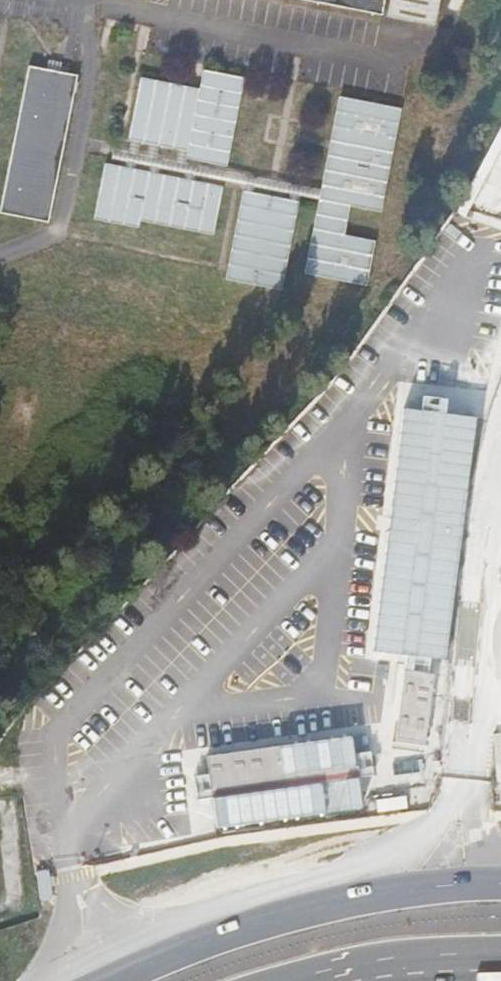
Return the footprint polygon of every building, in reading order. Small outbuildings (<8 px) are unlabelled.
[(369,14),(372,0),(300,0),(369,14)] [(425,23),(430,0),(381,0),(378,14),(425,23)] [(45,223),(74,76),(25,66),(0,194),(0,214),(45,223)] [(200,89),(141,78),(129,139),(188,151),(186,158),(227,167),(245,78),(203,70),(200,89)] [(401,109),(340,97),(305,273),(367,286),(376,241),(345,235),(350,206),(381,212),(401,109)] [(98,220),(109,164),(105,164),(94,219),(98,220)] [(223,187),(109,164),(98,220),(139,228),(140,221),(214,235),(223,187)] [(281,291),(299,201),(243,191),(226,279),(281,291)] [(451,669),(473,413),(447,411),(449,396),(423,394),(422,407),(398,405),(376,650),(408,652),(407,665),(451,669)] [(395,725),(394,752),(422,754),(423,727),(395,725)] [(218,827),(364,808),(354,733),(208,752),(218,827)]
